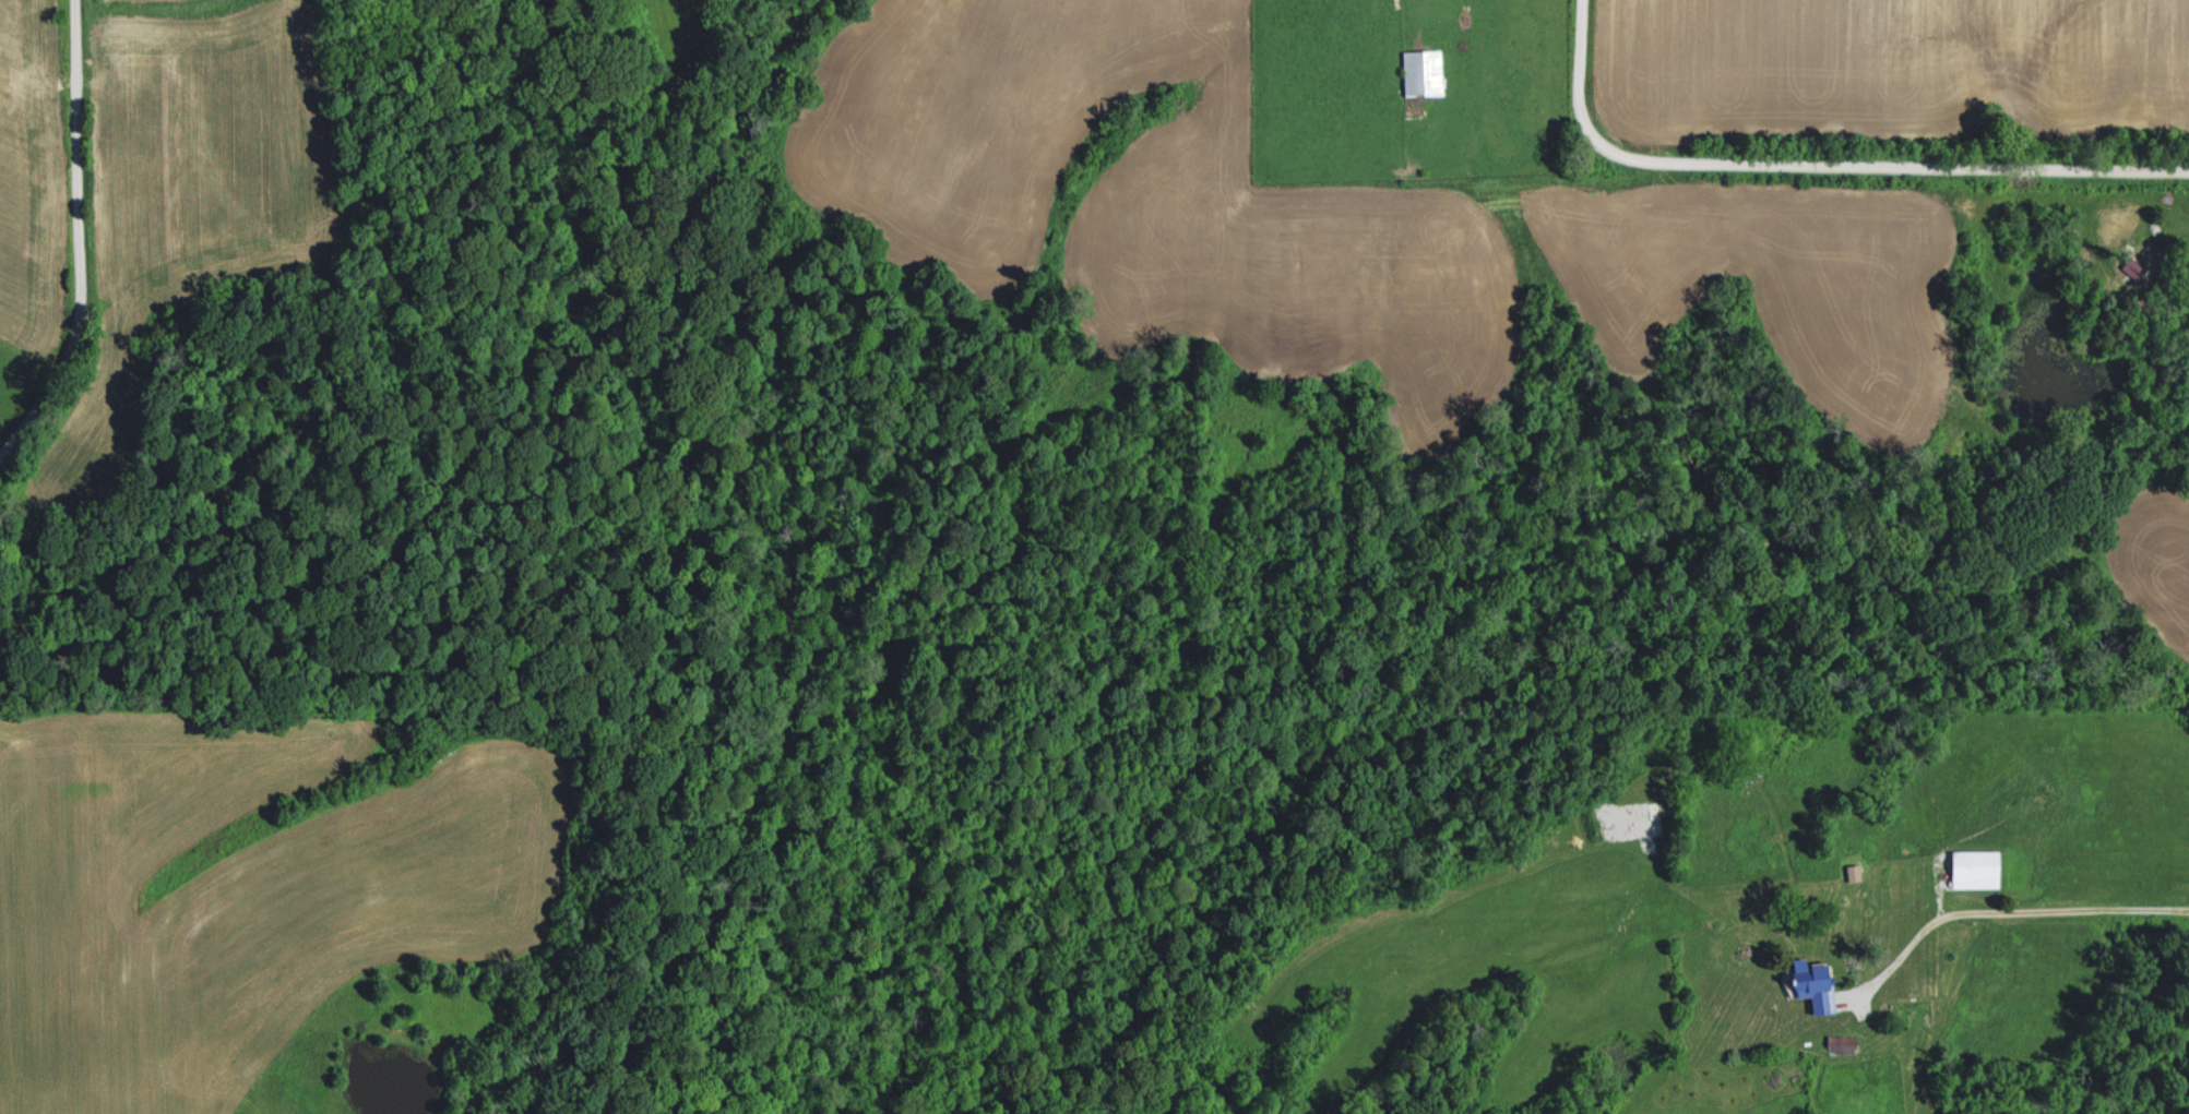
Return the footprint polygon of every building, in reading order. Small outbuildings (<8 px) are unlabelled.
[(1407,50),(1408,95),(1446,93),(1445,48),(1407,50)] [(2152,270),(2136,256),(2126,267),(2141,281),(2152,270)] [(2004,851),(1957,850),(1956,887),(2004,887),(2004,851)] [(1831,1050),(1858,1052),(1860,1036),(1833,1034),(1831,1050)]
